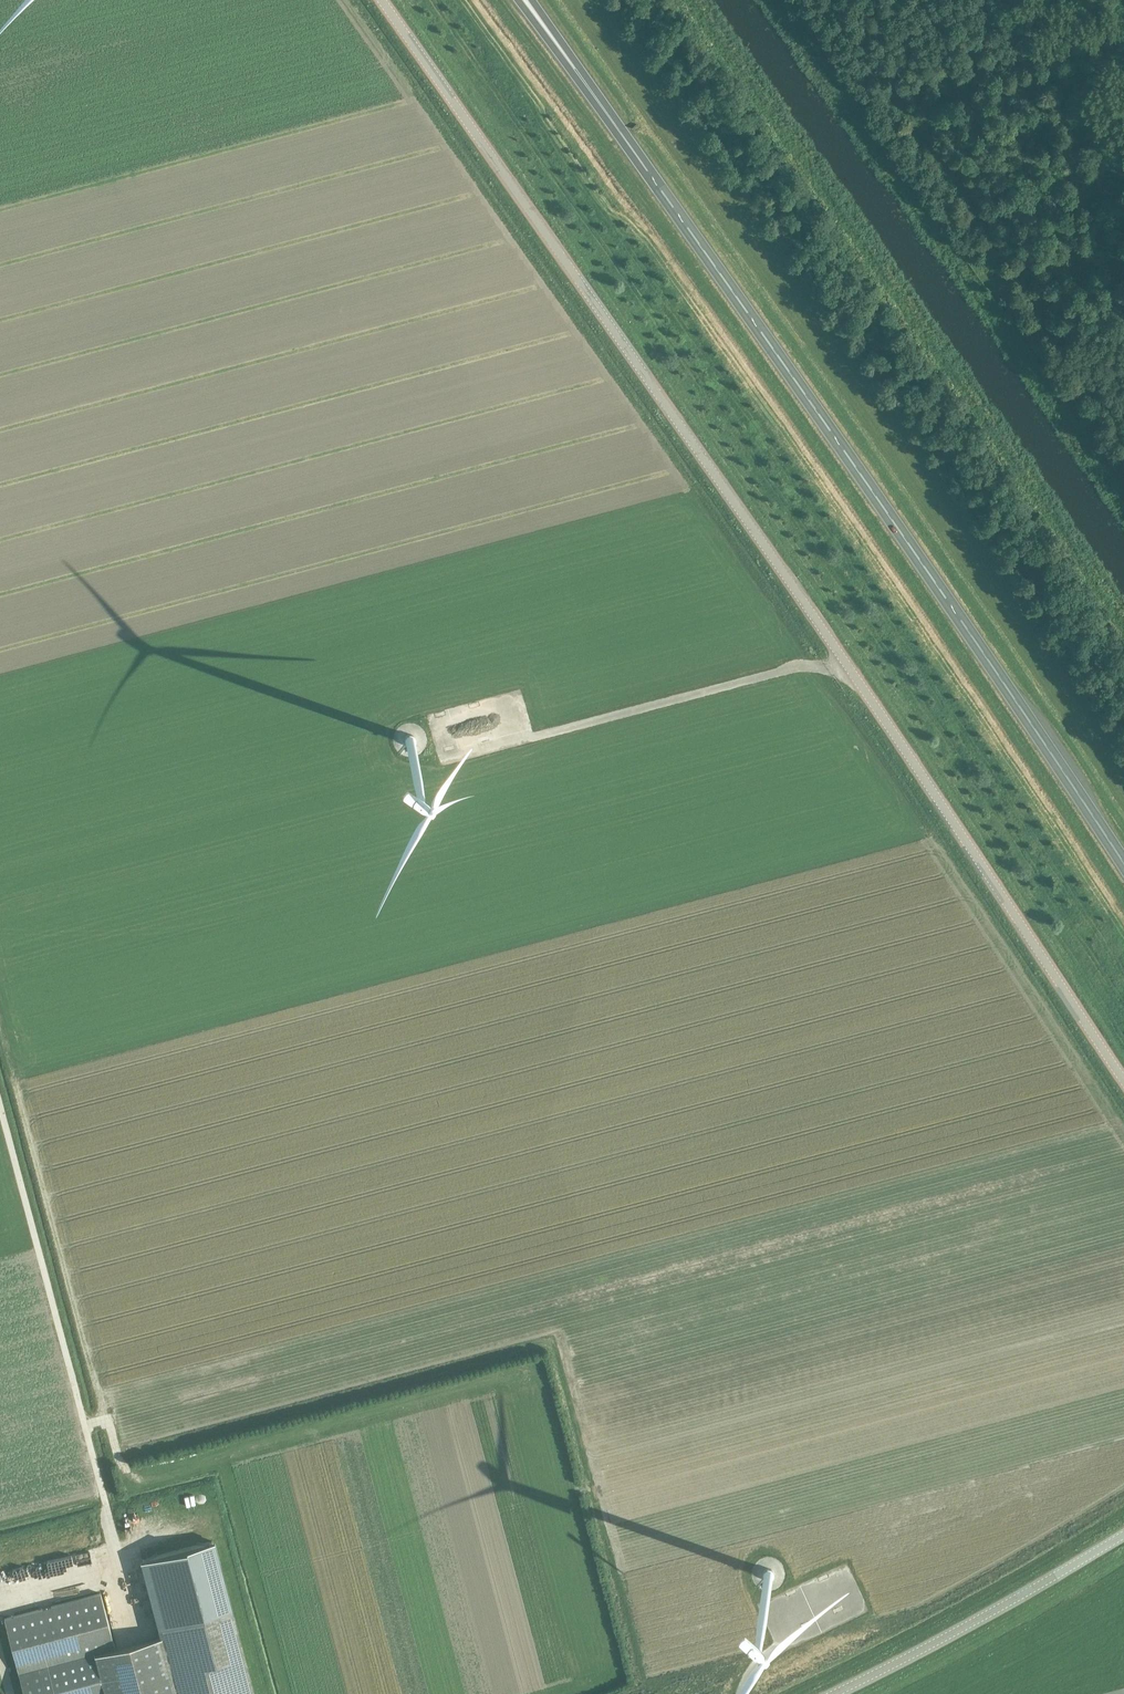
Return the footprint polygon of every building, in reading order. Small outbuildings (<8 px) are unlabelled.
[(635,62),(643,57),(636,47),(628,52),(635,62)] [(75,1492),(86,1487),(82,1477),(71,1482),(75,1492)] [(18,1574),(2,1579),(4,1584),(20,1580),(18,1574)] [(4,1619),(24,1693),(252,1693),(228,1604),(159,1622),(162,1635),(115,1647),(101,1593),(4,1619)]
